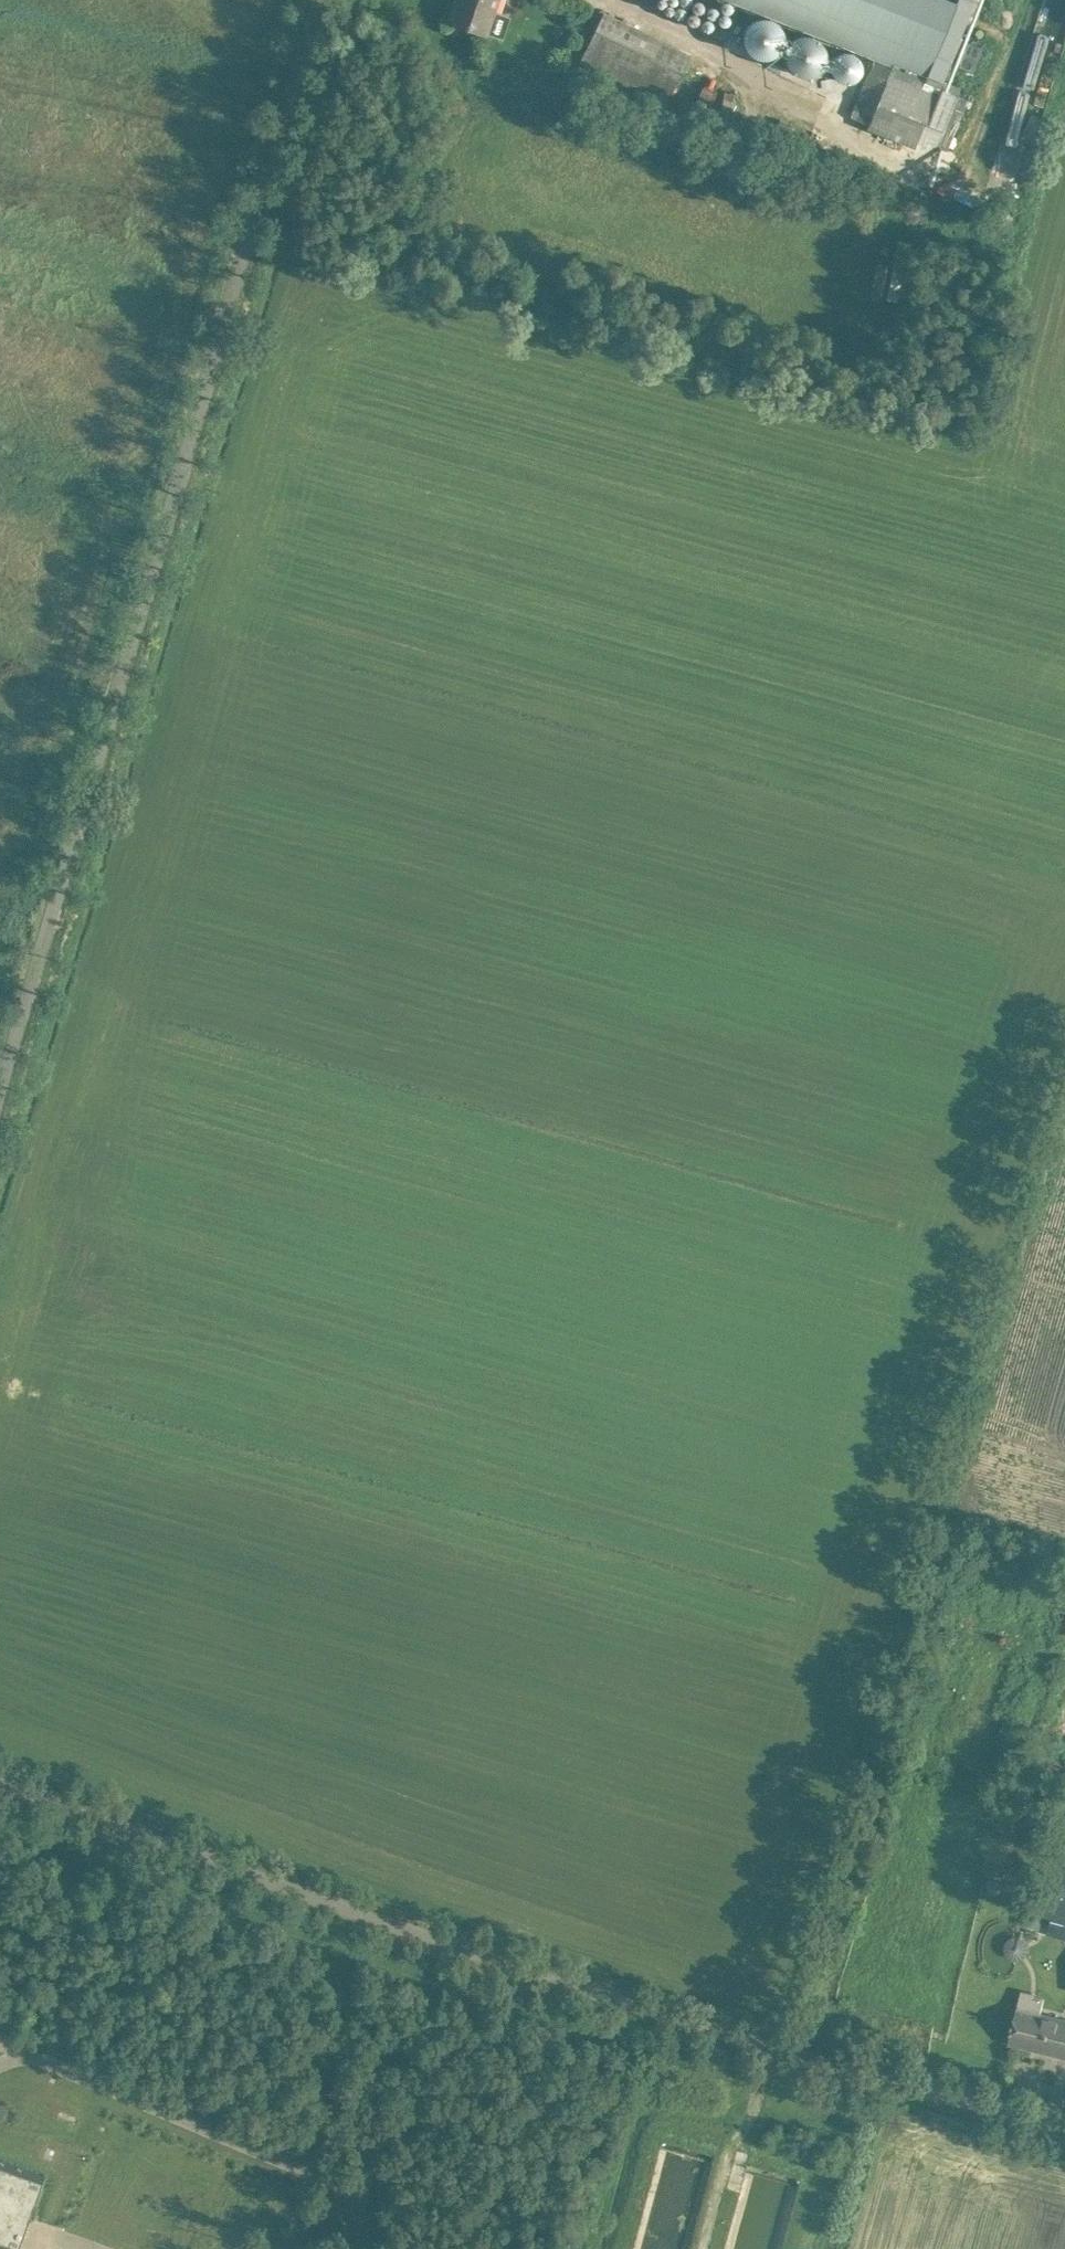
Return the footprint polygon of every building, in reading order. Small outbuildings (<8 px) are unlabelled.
[(485,33),(496,0),(456,0),(449,21),(485,33)] [(891,64),(865,127),(914,147),(935,143),(958,85),(943,79),(974,0),(957,0),(955,4),(946,0),(733,0),(891,64)] [(609,76),(634,24),(602,9),(577,60),(609,76)] [(743,32),(743,37),(743,42),(745,47),(748,51),(753,55),(758,57),(764,58),(769,57),(773,55),(777,52),(780,48),(783,43),(783,37),(783,31),(780,26),(777,22),(773,19),(769,18),(764,17),(758,17),(753,19),(748,23),(745,27),(743,32)] [(713,22),(709,31),(726,39),(730,31),(713,22)] [(825,56),(825,53),(825,51),(825,49),(824,47),(824,45),(822,43),(821,41),(820,39),(818,38),(816,37),(815,35),(813,35),(811,34),(808,33),(806,33),(804,33),(802,33),(800,34),(798,35),(796,35),(794,37),(792,38),(790,39),(789,41),(788,43),(787,45),(786,47),(785,49),(785,51),(785,53),(785,56),(785,58),(786,60),(787,62),(788,64),(789,66),(790,67),(792,69),(794,70),(796,71),(798,72),(800,73),(802,73),(804,74),(806,74),(808,73),(811,73),(813,72),(815,71),(816,70),(818,69),(820,67),(821,66),(822,64),(824,62),(824,60),(825,58),(825,56)] [(1064,1922),(1064,1841),(1049,1895),(1043,1916),(1064,1922)] [(987,1878),(984,1892),(995,1894),(998,1880),(987,1878)] [(1026,1911),(1023,1924),(1040,1929),(1043,1916),(1026,1911)] [(1064,2056),(1064,2019),(1040,2013),(1045,1995),(1022,1989),(1009,2042),(1064,2056)] [(12,2248),(17,2248),(43,2177),(0,2162),(0,2245),(12,2248)]
